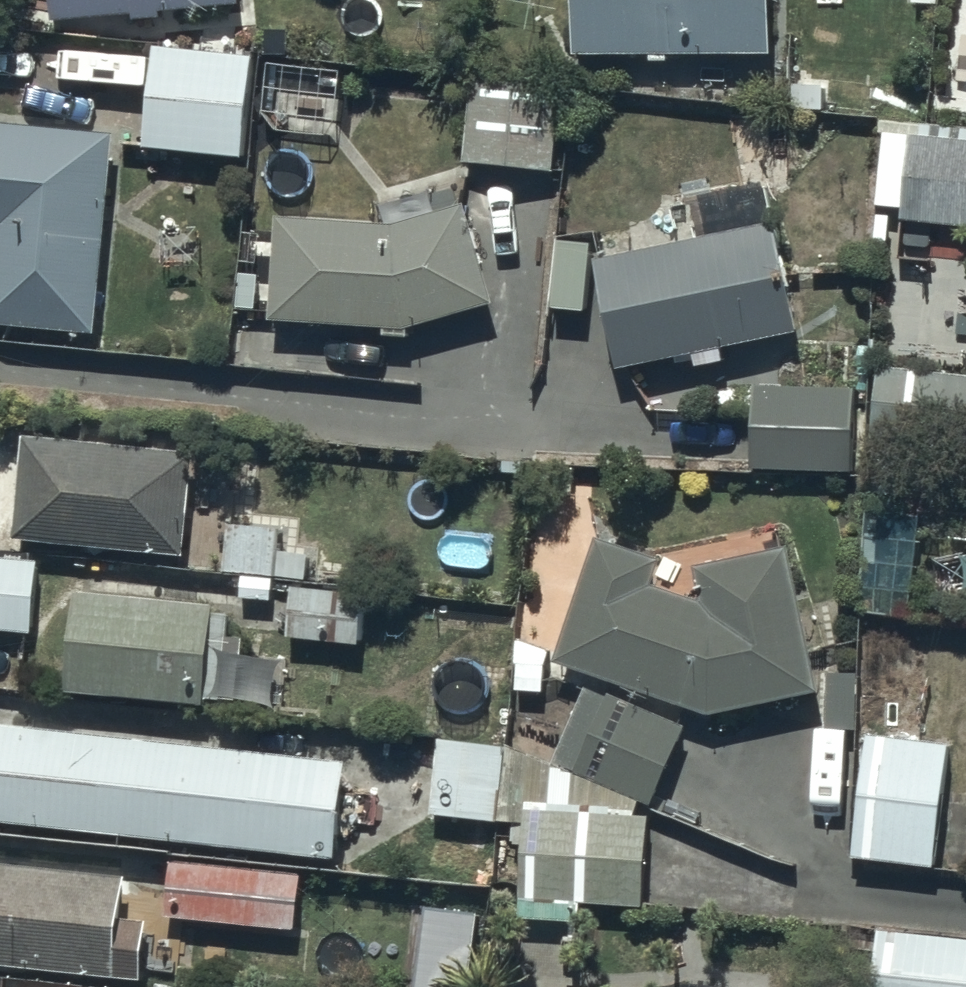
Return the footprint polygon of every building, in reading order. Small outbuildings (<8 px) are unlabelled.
[(57,31),(249,10),(247,0),(53,0),(57,31)] [(582,51),(774,50),(774,0),(582,0),(582,51)] [(262,52),(162,41),(151,147),(251,157),(262,52)] [(479,77),(472,157),(559,165),(566,85),(479,77)] [(878,116),(871,202),(907,205),(905,219),(965,224),(965,124),(878,116)] [(5,127),(0,175),(0,330),(96,339),(117,138),(5,127)] [(618,367),(696,352),(699,365),(728,360),(726,347),(805,332),(776,177),(701,191),(709,235),(597,256),(618,367)] [(286,211),(278,317),(390,323),(389,332),(415,333),(415,325),(502,300),(472,202),(402,221),(286,211)] [(879,367),(872,441),(965,449),(965,374),(879,367)] [(857,386),(752,382),(750,469),(854,472),(857,386)] [(201,457),(27,438),(17,541),(189,561),(201,457)] [(287,525),(230,522),(227,571),(310,576),(311,552),(285,550),(287,525)] [(557,658),(709,712),(822,689),(791,543),(702,561),(708,596),(655,577),(663,555),(602,533),(557,658)] [(0,552),(0,627),(41,630),(48,556),(0,552)] [(370,589),(296,584),(292,633),(366,639),(370,589)] [(219,606),(79,594),(69,700),(209,712),(219,606)] [(688,724),(591,686),(560,764),(657,803),(688,724)] [(0,727),(0,826),(343,865),(353,767),(0,727)] [(868,729),(853,855),(940,865),(955,740),(868,729)] [(435,813),(503,816),(506,743),(438,740),(435,813)] [(647,904),(651,814),(526,808),(522,898),(647,904)] [(307,869),(173,859),(168,917),(303,927),(307,869)] [(0,863),(0,967),(116,981),(128,878),(0,863)] [(877,927),(873,986),(965,986),(965,934),(877,927)]
